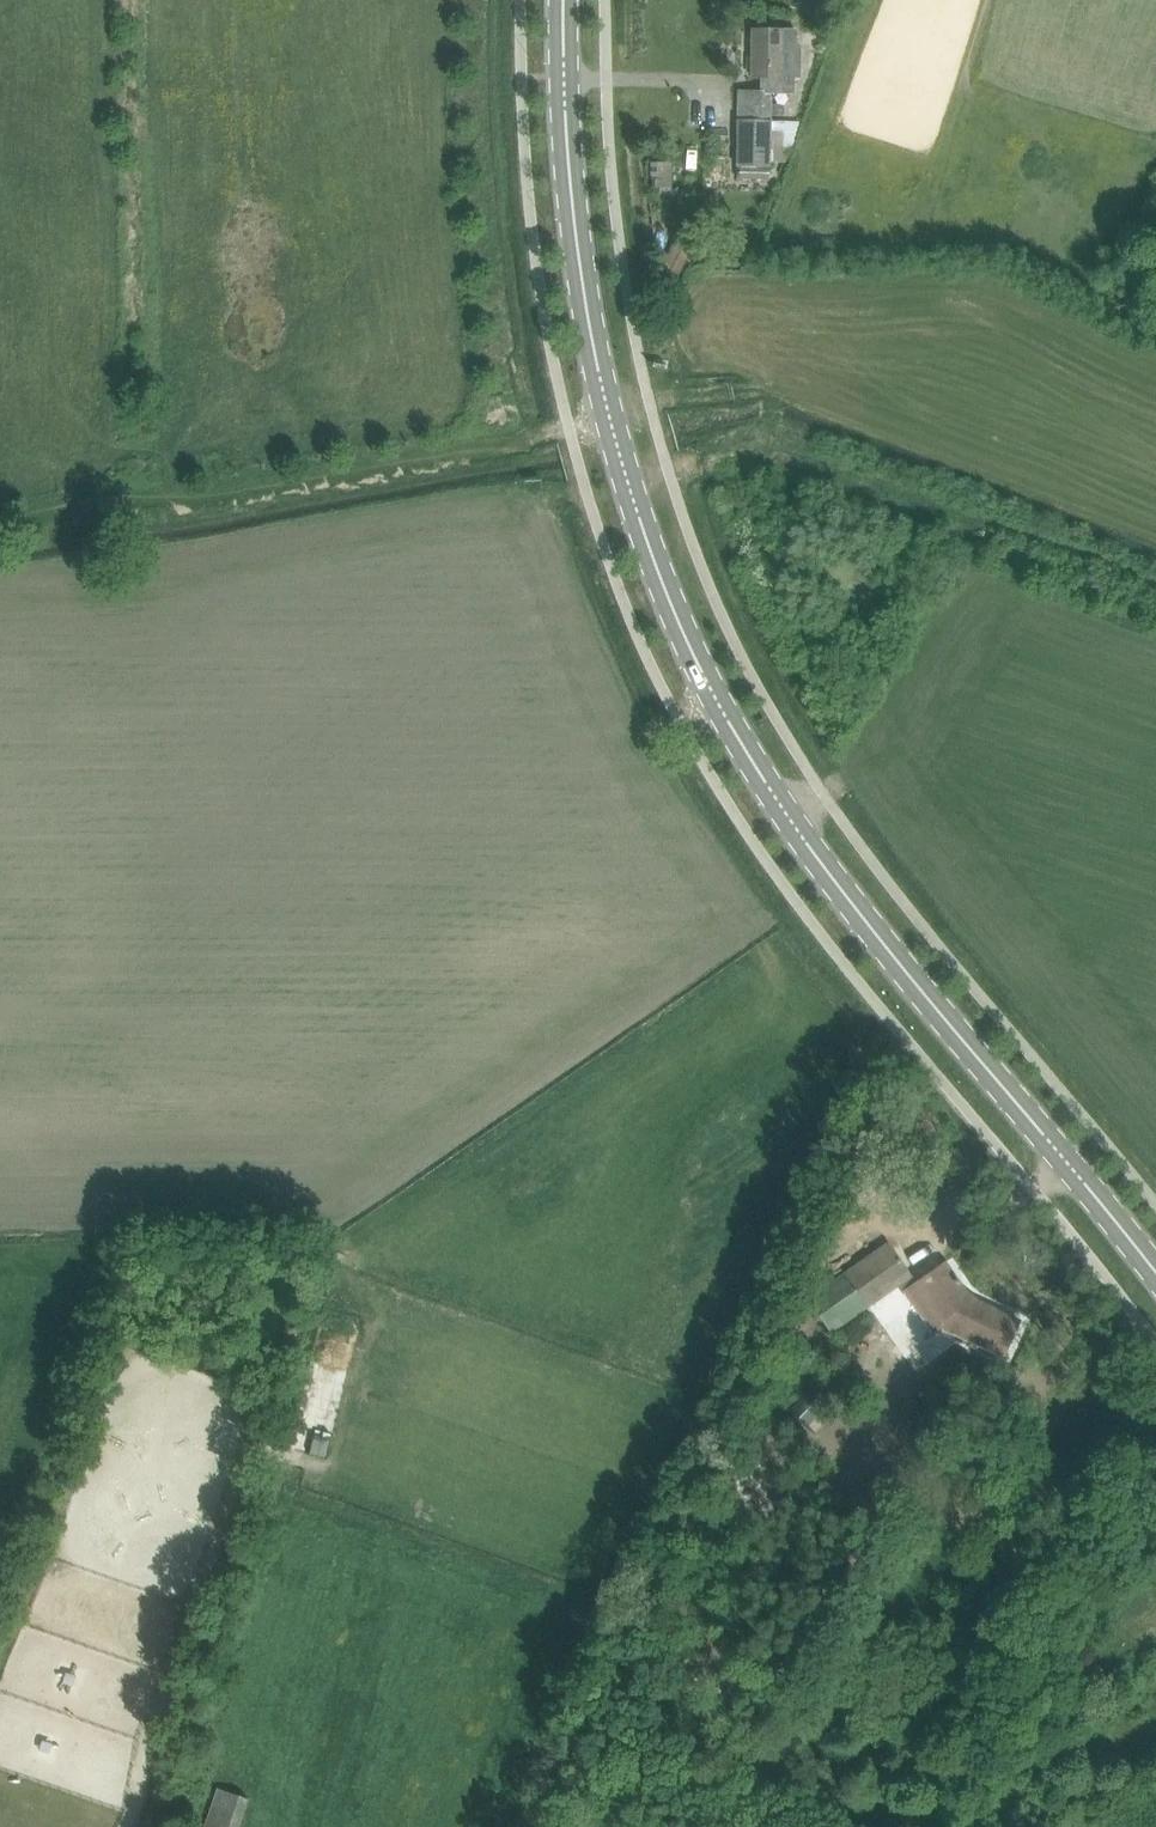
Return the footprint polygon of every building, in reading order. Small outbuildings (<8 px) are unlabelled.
[(739,91),(738,166),(740,167),(740,178),(769,179),(770,162),(770,149),(771,131),(770,121),(770,116),(771,105),(771,92),(795,93),(795,77),(800,78),(801,52),(796,52),(796,31),(784,30),(753,29),(752,76),(762,77),(762,91),(739,91)] [(673,163),(652,162),(651,176),(663,176),(662,179),(653,178),(652,191),(672,192),(673,163)] [(658,213),(671,212),(669,192),(656,193),(658,213)] [(888,1243),(809,1298),(831,1332),(911,1276),(888,1243)] [(1003,1355),(1009,1342),(1019,1321),(976,1301),(975,1303),(965,1295),(966,1293),(945,1263),(907,1289),(938,1334),(946,1328),(949,1333),(1003,1355)] [(87,1736),(89,1763),(107,1762),(106,1736),(87,1736)] [(250,1803),(221,1794),(210,1826),(242,1826),(250,1803)]
